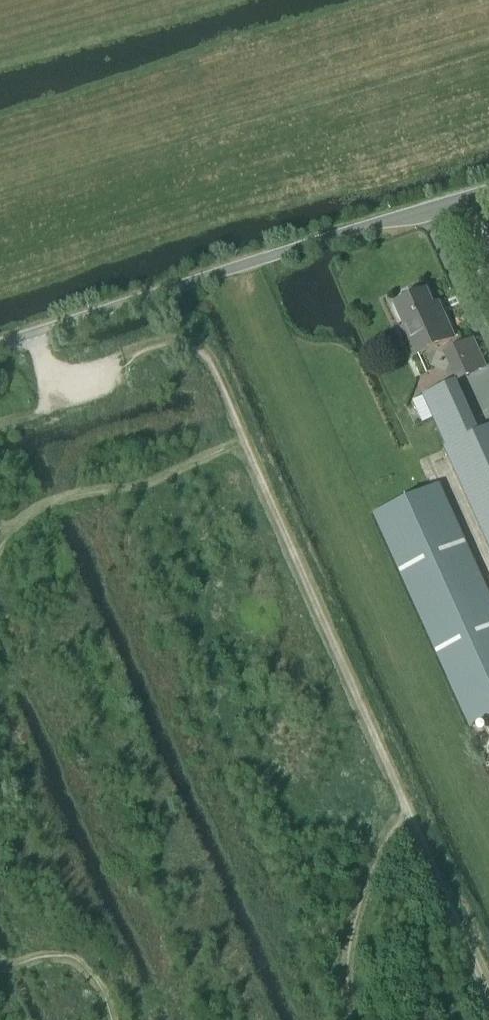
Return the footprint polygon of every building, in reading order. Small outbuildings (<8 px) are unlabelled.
[(402,301),(395,305),(405,328),(400,330),(412,357),(417,354),(453,338),(441,311),(436,314),(426,291),(418,294),(417,292),(413,290),(402,295),(401,299),(402,301)] [(473,339),(449,350),(462,378),(485,367),(473,339)] [(488,548),(488,426),(477,431),(455,381),(423,395),(446,446),(444,447),(488,548)] [(488,719),(488,593),(439,484),(373,514),(470,727),(488,719)]
